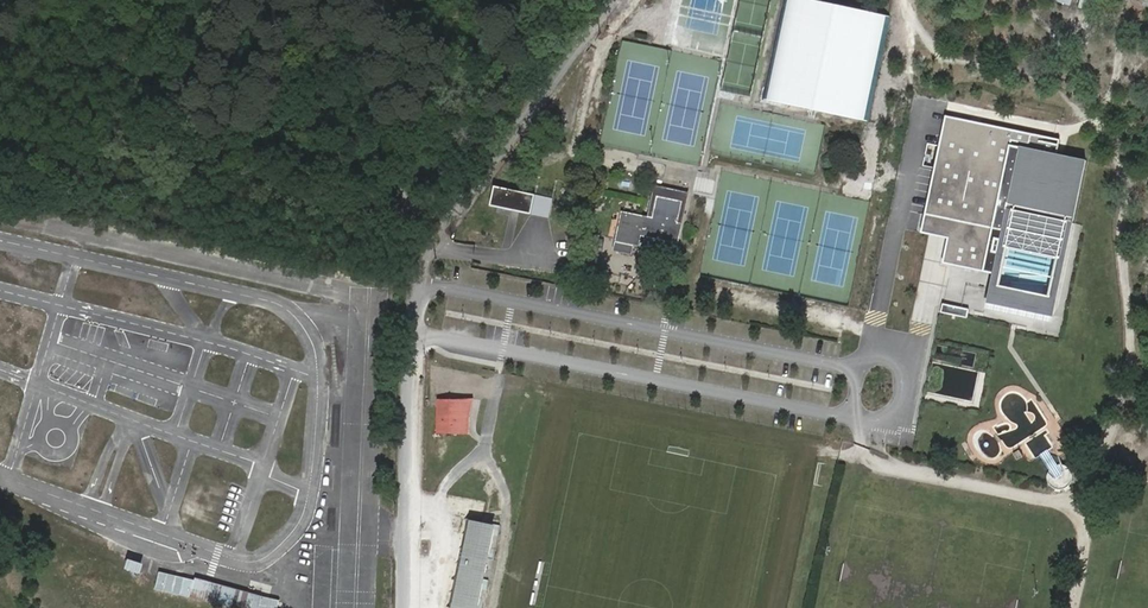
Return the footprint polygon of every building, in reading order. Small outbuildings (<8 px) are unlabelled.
[(863,121),(887,14),(833,3),(817,0),(780,0),(759,97),(811,109),(863,121)] [(940,226),(954,229),(949,254),(997,264),(990,300),(1029,308),(1063,315),(1098,137),(956,109),(950,139),(935,136),(930,161),(941,163),(929,224),(940,226)] [(546,193),(506,185),(502,206),(542,214),(546,193)] [(677,201),(656,197),(652,217),(620,211),(614,239),(638,244),(638,243),(672,250),(678,224),(673,223),(677,201)] [(899,220),(907,221),(909,204),(901,203),(899,220)] [(940,226),(929,224),(908,220),(877,349),(885,350),(899,353),(909,305),(949,254),(954,229),(940,226)] [(521,295),(540,297),(541,281),(522,279),(521,295)] [(814,346),(813,354),(831,356),(832,348),(814,346)] [(475,398),(438,397),(437,433),(470,434),(471,414),(475,398)] [(468,519),(451,606),(462,607),(477,607),(482,579),(493,524),(482,522),(468,519)] [(123,571),(138,574),(140,564),(125,561),(123,571)] [(279,597),(174,574),(173,578),(157,574),(153,590),(236,607),(277,607),(279,597)]
